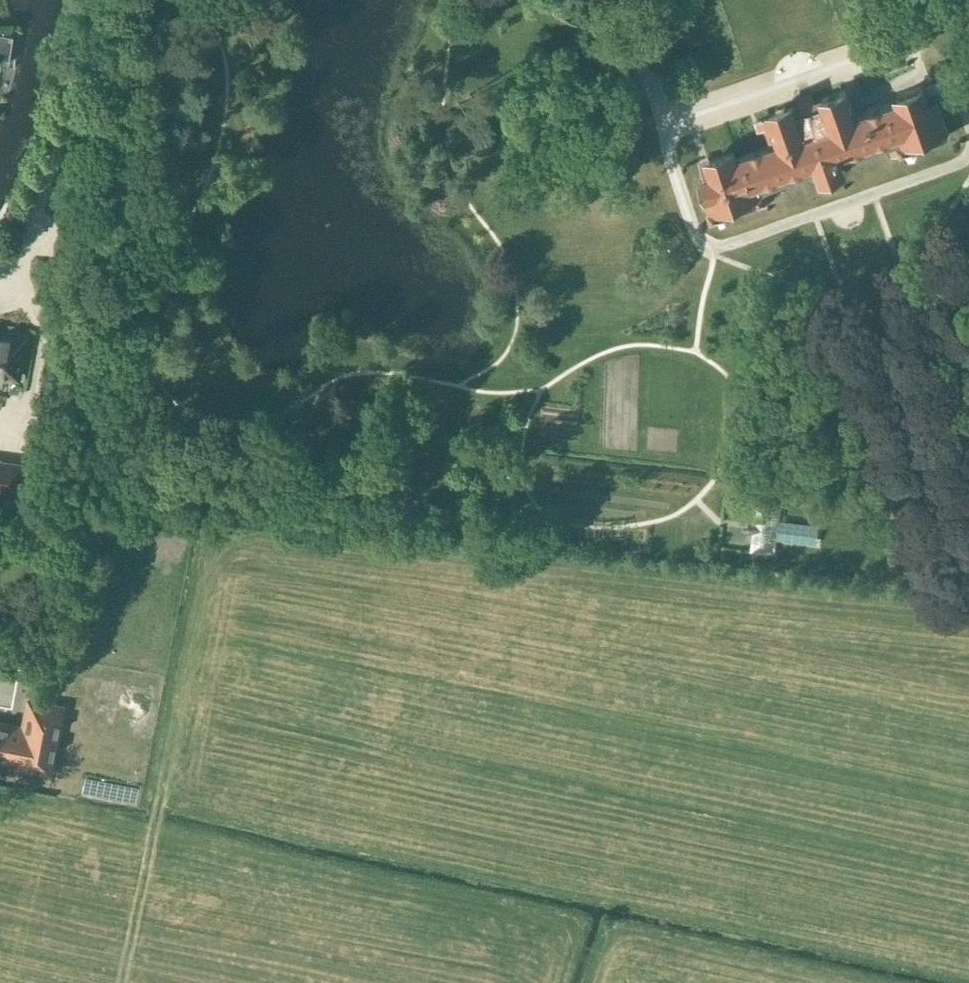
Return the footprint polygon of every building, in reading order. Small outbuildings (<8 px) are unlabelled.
[(8,62),(12,35),(0,33),(0,61),(8,62)] [(953,76),(924,86),(926,95),(956,85),(968,80),(968,70),(953,76)] [(904,140),(945,126),(936,99),(928,101),(926,95),(924,86),(923,84),(897,93),(899,99),(854,114),(845,86),(788,105),(784,102),(776,105),(774,109),(770,111),(779,139),(734,154),(732,148),(698,159),(708,186),(705,189),(709,200),(713,201),(714,203),(754,190),(751,179),(814,158),(818,171),(842,163),(838,150),(901,129),(904,140)] [(0,335),(0,384),(2,374),(16,376),(22,339),(0,335)] [(0,460),(0,492),(19,495),(23,464),(0,460)] [(755,504),(751,551),(776,553),(780,507),(755,504)] [(10,700),(11,665),(0,664),(0,700),(10,700)] [(28,700),(22,728),(0,723),(0,758),(28,764),(27,768),(49,772),(56,733),(59,734),(63,711),(61,710),(61,706),(28,700)]
